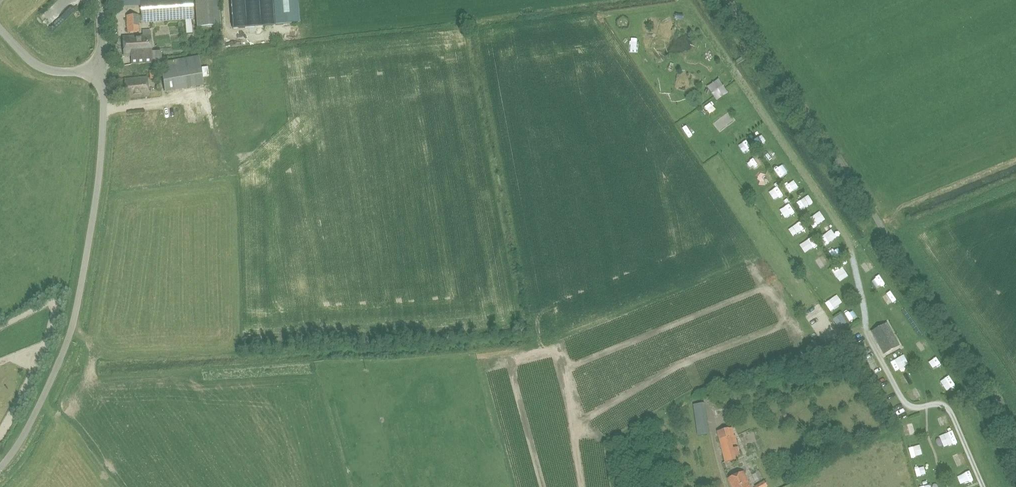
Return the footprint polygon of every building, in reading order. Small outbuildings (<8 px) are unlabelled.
[(185,21),(186,32),(192,32),(192,21),(194,21),(192,0),(120,0),(120,7),(141,6),(142,17),(140,17),(139,14),(126,16),(127,33),(140,32),(139,23),(142,23),(142,24),(185,21)] [(219,0),(196,0),(197,27),(220,25),(219,0)] [(233,26),(274,24),(273,0),(232,0),(233,26)] [(142,30),(142,36),(124,38),(125,58),(131,57),(131,65),(153,63),(152,56),(151,36),(151,30),(142,30)] [(165,93),(204,85),(199,57),(160,64),(165,93)] [(149,64),(150,79),(158,79),(156,64),(149,64)] [(127,100),(149,98),(147,77),(125,79),(127,100)] [(761,113),(754,116),(760,128),(766,125),(761,113)] [(751,128),(744,130),(746,136),(753,134),(751,128)] [(733,145),(742,142),(740,135),(730,138),(733,145)] [(766,135),(763,137),(767,145),(771,143),(766,135)] [(747,154),(756,150),(753,141),(744,145),(747,154)] [(784,170),(779,172),(783,180),(787,178),(784,170)] [(794,204),(786,210),(792,220),(800,214),(794,204)] [(813,220),(817,229),(826,226),(822,217),(813,220)] [(815,238),(804,246),(812,256),(823,248),(815,238)] [(838,261),(847,257),(843,247),(834,252),(838,261)] [(827,255),(823,257),(829,267),(833,265),(827,255)] [(873,259),(863,265),(869,274),(878,269),(873,259)] [(840,266),(848,277),(856,272),(848,261),(840,266)] [(842,313),(833,319),(839,328),(848,322),(842,313)] [(884,353),(898,345),(885,323),(871,331),(884,353)] [(918,324),(914,327),(921,338),(925,335),(918,324)] [(928,338),(919,343),(924,354),(933,349),(928,338)] [(899,371),(909,365),(903,356),(893,362),(899,371)] [(939,357),(935,360),(943,371),(947,367),(939,357)] [(954,377),(945,382),(952,394),(961,388),(954,377)] [(912,393),(917,402),(924,398),(919,389),(912,393)] [(693,404),(698,435),(709,434),(705,403),(693,404)] [(950,416),(946,417),(950,429),(954,428),(950,416)] [(908,436),(920,433),(918,423),(906,426),(908,436)] [(717,431),(725,463),(737,460),(736,456),(740,455),(738,447),(733,448),(733,446),(738,444),(736,435),(734,436),(733,428),(717,431)] [(920,478),(931,476),(928,466),(918,469),(920,478)] [(965,473),(968,484),(977,481),(973,470),(965,473)] [(732,486),(751,486),(743,472),(728,479),(732,486)]
